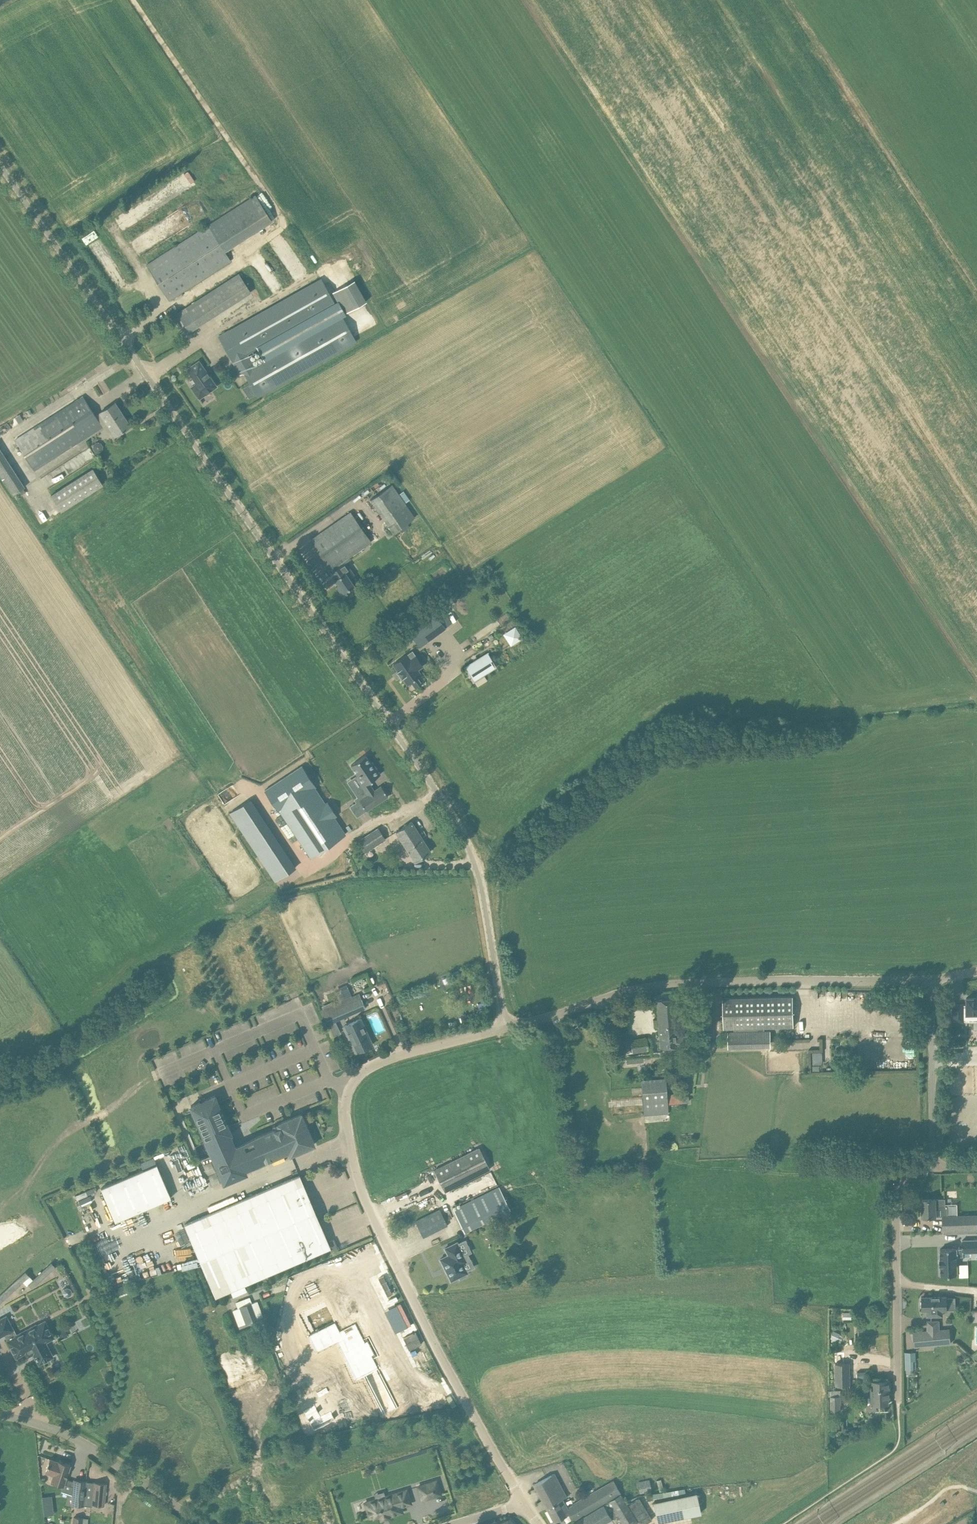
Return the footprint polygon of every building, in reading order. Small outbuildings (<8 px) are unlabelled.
[(147,265),(169,300),(232,259),(226,250),(273,220),(256,194),(147,265)] [(177,313),(189,331),(253,291),(239,271),(177,313)] [(240,374),(243,372),(257,396),(356,341),(321,279),(218,336),(240,374)] [(354,280),(333,292),(345,313),(366,301),(354,280)] [(216,386),(199,361),(187,369),(197,382),(191,386),(199,398),(216,386)] [(120,395),(134,388),(129,379),(115,385),(120,395)] [(102,425),(82,395),(14,439),(34,469),(102,425)] [(115,402),(100,412),(115,436),(130,426),(115,402)] [(20,414),(15,417),(18,423),(23,420),(20,414)] [(0,448),(0,473),(13,493),(24,486),(0,448)] [(103,484),(92,467),(50,494),(61,511),(103,484)] [(369,496),(388,532),(413,519),(394,483),(369,496)] [(351,559),(349,557),(371,542),(350,512),(311,540),(333,571),(337,577),(334,579),(334,580),(335,580),(338,585),(336,586),(336,587),(337,587),(343,596),(343,597),(352,590),(351,590),(350,588),(354,585),(354,584),(350,578),(355,575),(354,574),(346,562),(351,559)] [(446,604),(443,599),(406,626),(419,644),(452,621),(444,609),(448,606),(446,604)] [(515,627),(503,634),(511,646),(522,639),(515,627)] [(407,684),(412,681),(415,686),(426,679),(422,673),(420,674),(417,669),(422,666),(416,656),(414,658),(411,653),(407,655),(394,664),(398,670),(397,671),(401,678),(403,677),(407,684)] [(488,653),(466,666),(474,680),(494,667),(490,660),(492,659),(488,653)] [(365,755),(351,765),(357,774),(356,776),(368,794),(359,800),(366,810),(388,796),(381,786),(374,790),(369,783),(368,782),(380,774),(375,766),(373,767),(365,755)] [(301,766),(265,790),(278,811),(279,811),(310,857),(345,834),(332,814),(327,807),(314,787),(315,787),(301,766)] [(246,800),(241,793),(224,803),(228,810),(246,800)] [(252,797),(230,810),(272,881),(294,868),(252,797)] [(422,838),(412,822),(396,832),(402,840),(407,837),(412,845),(422,838)] [(385,838),(378,828),(357,841),(364,851),(385,838)] [(431,851),(422,838),(412,845),(407,837),(402,840),(415,861),(431,851)] [(346,984),(335,989),(340,1000),(351,995),(346,984)] [(365,1008),(359,993),(322,1009),(328,1024),(365,1008)] [(793,996),(723,998),(724,1028),(734,1028),(734,1031),(728,1031),(728,1047),(771,1046),(771,1030),(764,1030),(764,1027),(794,1026),(793,996)] [(953,1004),(953,1005),(954,1005),(954,1020),(954,1021),(964,1021),(967,1021),(976,1021),(976,997),(968,997),(967,997),(967,998),(967,999),(967,1005),(964,1005),(964,1004),(963,1004),(954,1004),(953,1004)] [(657,1010),(660,1048),(687,1046),(687,1044),(686,1034),(684,1034),(683,1027),(677,1028),(675,998),(656,1000),(657,1010)] [(356,1052),(372,1045),(360,1017),(343,1025),(356,1052)] [(640,1038),(611,1043),(613,1055),(648,1050),(646,1037),(640,1038)] [(688,1092),(667,1094),(667,1095),(667,1102),(667,1104),(689,1102),(688,1092)] [(190,1105),(212,1155),(224,1182),(246,1173),(245,1169),(289,1150),(290,1154),(291,1154),(314,1144),(301,1114),(277,1124),(279,1127),(254,1138),(233,1147),(230,1141),(232,1141),(231,1140),(230,1141),(229,1137),(230,1136),(228,1136),(228,1134),(231,1133),(230,1133),(228,1126),(217,1102),(214,1095),(205,1099),(204,1097),(203,1098),(201,1094),(199,1095),(200,1098),(199,1099),(200,1101),(190,1105)] [(490,1168),(479,1147),(434,1169),(444,1191),(490,1168)] [(170,1197),(156,1163),(101,1187),(115,1221),(170,1197)] [(490,1172),(478,1179),(484,1189),(496,1182),(490,1172)] [(330,1247),(299,1175),(184,1224),(215,1296),(330,1247)] [(509,1207),(498,1186),(454,1208),(465,1229),(509,1207)] [(945,1199),(922,1199),(922,1217),(932,1217),(936,1217),(943,1216),(948,1215),(948,1206),(945,1206),(945,1199)] [(448,1225),(440,1209),(415,1221),(423,1237),(448,1225)] [(943,1216),(943,1230),(976,1229),(976,1215),(948,1215),(943,1216)] [(957,1248),(940,1248),(941,1258),(940,1258),(940,1265),(941,1265),(941,1266),(941,1275),(957,1274),(957,1256),(964,1256),(963,1252),(976,1252),(976,1240),(962,1240),(963,1246),(963,1248),(962,1248),(958,1248),(957,1248)] [(441,1258),(440,1258),(440,1259),(441,1259),(451,1280),(458,1276),(459,1278),(467,1275),(466,1272),(467,1272),(466,1269),(474,1265),(468,1253),(463,1255),(457,1242),(456,1242),(446,1247),(445,1248),(445,1247),(445,1248),(448,1255),(441,1258)] [(367,1243),(354,1249),(358,1259),(372,1253),(367,1243)] [(55,1266),(51,1262),(28,1284),(32,1288),(55,1266)] [(968,1263),(959,1263),(959,1276),(968,1276),(968,1263)] [(324,1292),(337,1286),(358,1334),(384,1322),(364,1280),(348,1287),(339,1266),(317,1277),(324,1292)] [(29,1275),(25,1271),(0,1294),(0,1302),(29,1275)] [(126,1284),(116,1287),(119,1294),(128,1291),(126,1284)] [(70,1287),(67,1286),(64,1288),(63,1291),(64,1294),(68,1295),(71,1293),(72,1290),(70,1287)] [(296,1300),(306,1322),(319,1317),(309,1294),(296,1300)] [(947,1296),(922,1297),(922,1310),(928,1310),(928,1313),(927,1313),(927,1316),(943,1316),(943,1310),(947,1309),(956,1309),(955,1297),(947,1297),(947,1296)] [(251,1302),(239,1306),(244,1321),(258,1320),(251,1302)] [(6,1316),(0,1319),(0,1336),(13,1329),(6,1316)] [(54,1337),(45,1320),(36,1325),(37,1328),(18,1338),(16,1336),(7,1340),(16,1357),(31,1349),(39,1364),(53,1356),(45,1342),(54,1337)] [(940,1329),(939,1321),(928,1321),(928,1331),(914,1332),(915,1346),(951,1343),(950,1328),(940,1329)] [(334,1325),(307,1338),(315,1355),(334,1345),(335,1344),(340,1354),(337,1355),(346,1373),(349,1371),(355,1382),(377,1370),(372,1360),(376,1357),(367,1339),(362,1342),(354,1325),(338,1334),(334,1325)] [(913,1369),(913,1351),(905,1352),(905,1369),(913,1369)] [(850,1385),(850,1363),(836,1363),(836,1385),(850,1385)] [(877,1411),(876,1404),(889,1404),(888,1389),(890,1389),(890,1380),(871,1380),(871,1396),(866,1396),(867,1411),(877,1411)] [(313,1395),(291,1406),(301,1427),(323,1415),(313,1395)] [(840,1411),(840,1395),(830,1396),(830,1411),(840,1411)] [(84,1505),(86,1481),(74,1480),(66,1478),(70,1464),(58,1460),(58,1461),(49,1458),(45,1472),(52,1474),(50,1481),(72,1488),(71,1504),(84,1505)] [(554,1473),(535,1484),(554,1521),(569,1513),(570,1513),(567,1507),(562,1498),(566,1496),(554,1473)] [(640,1493),(652,1490),(649,1479),(637,1482),(640,1493)] [(440,1494),(436,1480),(418,1486),(422,1499),(440,1494)] [(580,1499),(567,1507),(570,1513),(569,1513),(573,1521),(620,1492),(613,1480),(586,1496),(584,1492),(578,1496),(580,1499)] [(104,1505),(106,1483),(86,1481),(84,1505),(92,1506),(92,1504),(104,1505)] [(668,1523),(674,1523),(707,1504),(696,1487),(659,1509),(668,1523)] [(407,1489),(385,1496),(365,1502),(369,1518),(380,1515),(381,1518),(402,1512),(400,1506),(409,1504),(411,1503),(407,1489)] [(612,1518),(616,1523),(635,1523),(638,1522),(620,1492),(571,1523),(572,1523),(603,1523),(612,1518)] [(641,1523),(644,1523),(652,1519),(639,1498),(629,1504),(641,1523)]
